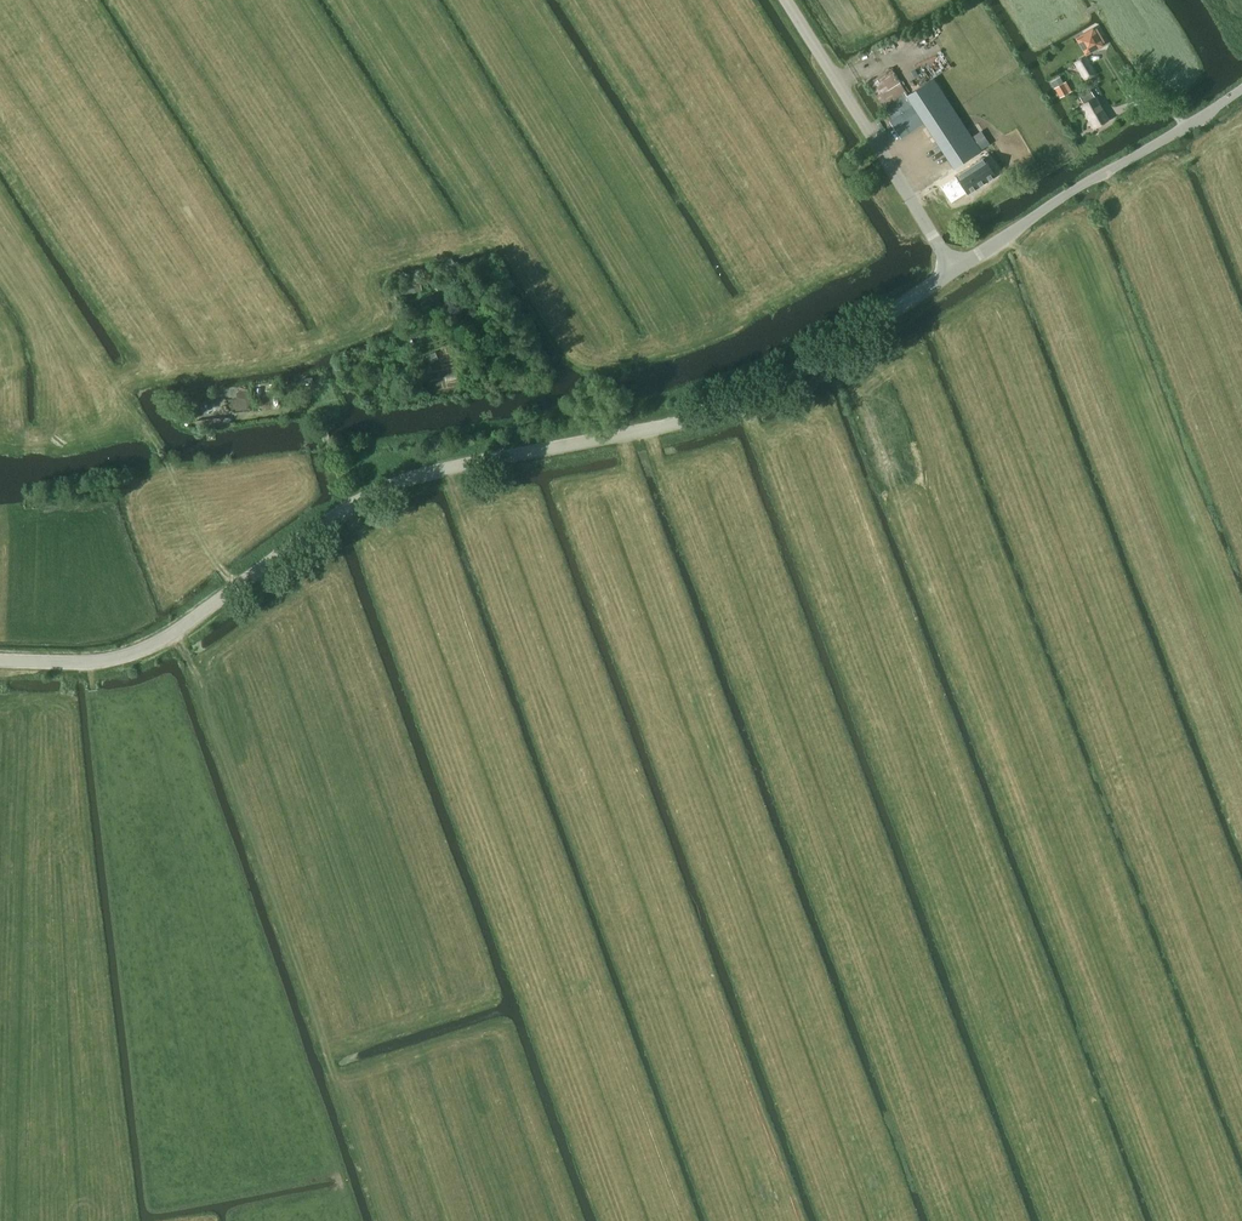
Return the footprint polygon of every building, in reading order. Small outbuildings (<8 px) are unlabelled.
[(1105,43),(1096,29),(1092,31),(1077,40),(1086,56),(1101,46),(1105,43)] [(1074,63),(1083,77),(1093,71),(1084,56),(1074,63)] [(889,121),(901,137),(925,122),(908,95),(890,68),(868,83),(893,119),(889,121)] [(908,95),(925,122),(955,167),(981,150),(944,95),(950,91),(939,75),(908,95)] [(1066,81),(1054,88),(1060,97),(1071,91),(1066,81)] [(1081,96),(1085,103),(1081,105),(1095,127),(1095,128),(1110,119),(1109,118),(1091,89),(1081,96)] [(968,192),(995,175),(985,158),(957,176),(968,192)] [(454,277),(433,283),(436,291),(456,285),(454,277)] [(434,310),(448,316),(451,308),(437,302),(434,310)] [(414,308),(408,309),(411,320),(417,318),(414,308)] [(387,341),(380,351),(384,354),(391,344),(387,341)]
